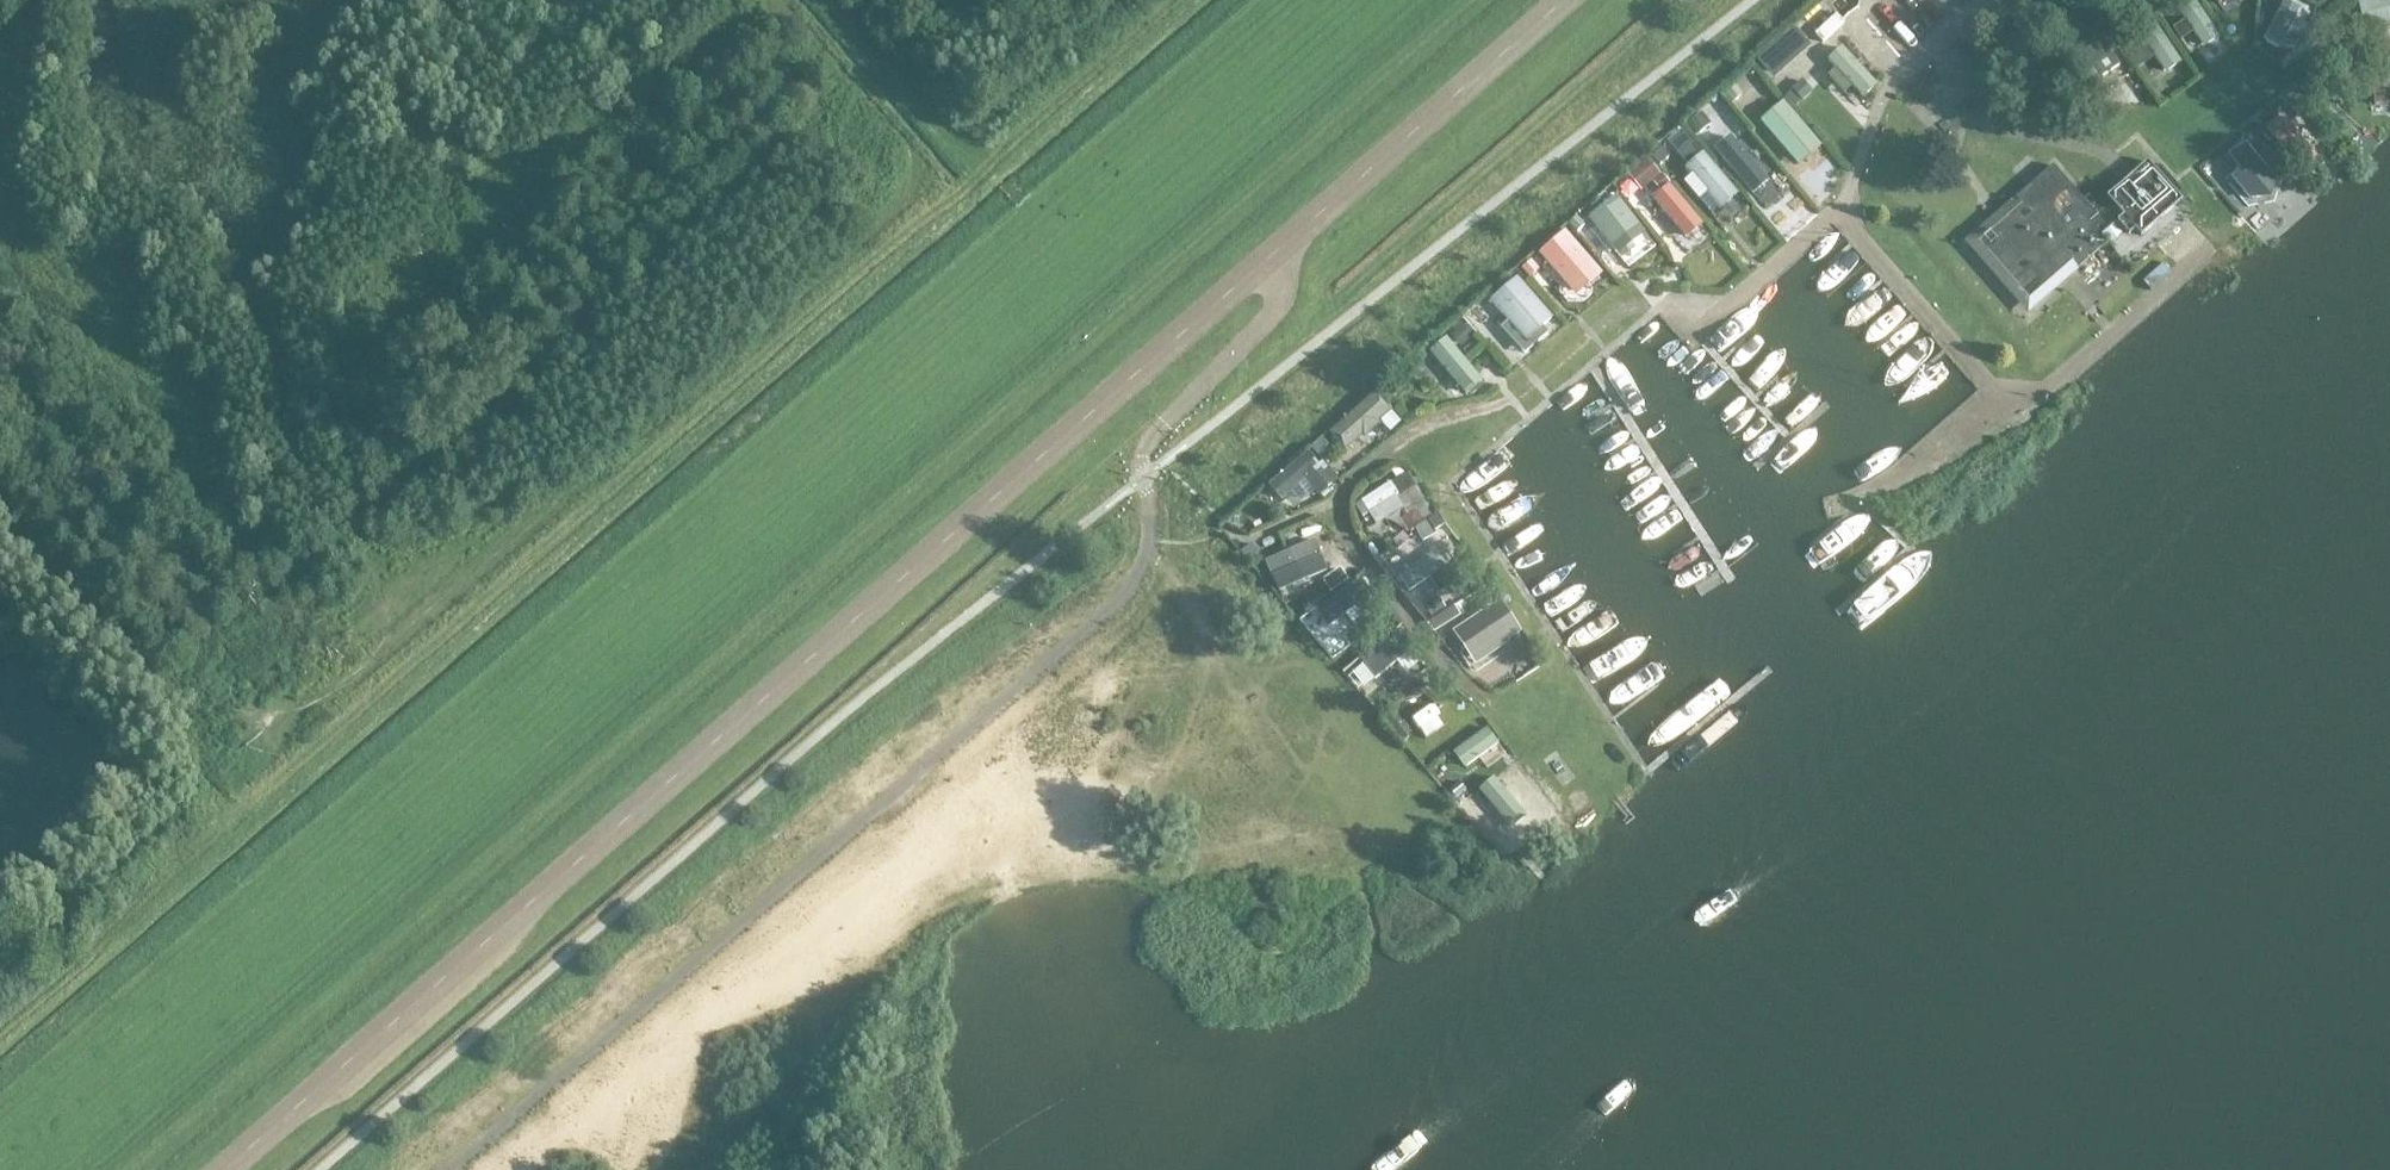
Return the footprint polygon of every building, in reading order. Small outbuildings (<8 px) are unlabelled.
[(2202,47),(2217,38),(2193,0),(2181,0),(2175,4),(2202,47)] [(2366,33),(2389,28),(2389,0),(2358,0),(2366,33)] [(2134,23),(2166,72),(2182,61),(2150,13),(2134,23)] [(1809,45),(1795,30),(1759,61),(1773,77),(1784,68),(1809,45)] [(2071,62),(2079,74),(2111,53),(2102,40),(2071,62)] [(1862,97),(1880,81),(1845,43),(1827,59),(1836,69),(1830,74),(1846,92),(1853,87),(1862,97)] [(1743,95),(1735,85),(1724,93),(1733,103),(1743,95)] [(1783,103),(1761,122),(1797,163),(1818,145),(1783,103)] [(1722,141),(1753,179),(1758,177),(1764,172),(1767,168),(1736,130),(1722,141)] [(2298,166),(2309,157),(2287,130),(2276,139),(2298,166)] [(2223,151),(2260,193),(2274,181),(2237,139),(2223,151)] [(1731,200),(1737,193),(1703,154),(1685,169),(1718,208),(1726,204),(1731,200)] [(2147,161),(2118,186),(2105,198),(2095,187),(2082,198),(2053,165),(1972,236),(2028,300),(2072,263),(2077,269),(2107,243),(2102,237),(2117,224),(2128,237),(2135,232),(2140,238),(2188,196),(2160,164),(2153,169),(2147,161)] [(1656,198),(1687,235),(1692,233),(1698,228),(1701,224),(1670,186),(1656,198)] [(1588,215),(1629,266),(1659,242),(1618,191),(1588,215)] [(1538,247),(1580,298),(1607,276),(1564,225),(1538,247)] [(1540,270),(1532,261),(1521,269),(1529,279),(1540,270)] [(1520,327),(1537,328),(1539,329),(1552,318),(1518,279),(1492,302),(1516,330),(1520,327)] [(1431,352),(1458,385),(1474,372),(1446,339),(1431,352)] [(1358,464),(1405,422),(1379,393),(1332,434),(1358,464)] [(1312,448),(1325,463),(1331,457),(1325,449),(1318,442),(1312,448)] [(1308,455),(1271,486),(1282,499),(1306,479),(1319,494),(1336,479),(1323,464),(1319,468),(1308,455)] [(1404,507),(1391,515),(1401,531),(1414,522),(1404,507)] [(1274,578),(1305,565),(1308,572),(1317,568),(1315,561),(1321,558),(1314,541),(1267,561),(1274,578)] [(1419,585),(1442,570),(1450,565),(1439,549),(1400,576),(1410,592),(1419,585)] [(1349,580),(1341,568),(1323,581),(1331,593),(1349,580)] [(1361,579),(1319,609),(1328,622),(1370,592),(1361,579)] [(1351,637),(1387,608),(1376,594),(1340,623),(1351,637)] [(1469,645),(1487,649),(1489,652),(1519,632),(1500,603),(1455,633),(1465,648),(1469,645)] [(1402,633),(1364,663),(1376,679),(1414,649),(1402,633)] [(1385,719),(1391,726),(1400,719),(1394,711),(1385,719)] [(1433,732),(1449,755),(1471,740),(1456,717),(1433,732)] [(1488,729),(1456,752),(1467,766),(1498,744),(1488,729)] [(1525,815),(1493,778),(1479,790),(1511,827),(1525,815)]
